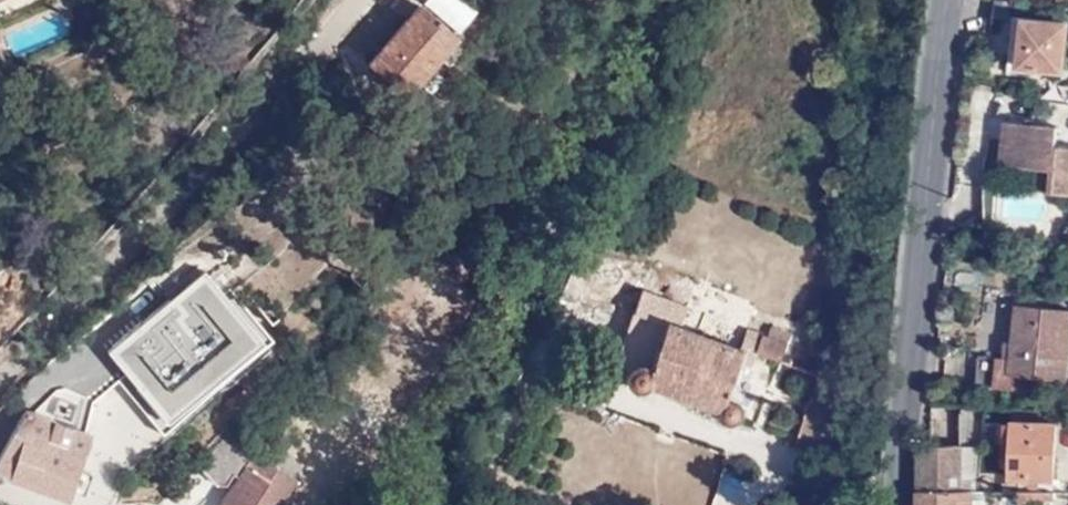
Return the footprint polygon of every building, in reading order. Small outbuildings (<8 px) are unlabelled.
[(462,36),(420,0),(368,62),(409,97),(462,36)] [(1067,49),(1067,24),(1015,17),(1008,74),(1064,82),(1067,49)] [(1055,148),(1057,128),(1005,123),(1002,144),(1009,144),(1006,167),(1035,170),(1051,173),(1048,195),(1067,197),(1067,150),(1055,148)] [(1009,144),(1002,144),(1000,166),(1006,167),(1009,144)] [(1032,193),(1048,195),(1051,173),(1035,170),(1032,193)] [(640,299),(568,273),(561,288),(635,314),(640,299)] [(148,278),(136,289),(155,311),(167,299),(148,278)] [(81,337),(88,346),(100,360),(155,311),(136,289),(81,337)] [(642,290),(640,299),(635,314),(616,369),(617,382),(620,387),(628,390),(634,388),(641,380),(721,404),(720,411),(728,418),(735,418),(743,412),(764,349),(782,355),(788,332),(773,326),(769,333),(743,323),(736,343),(697,331),(700,323),(673,314),(677,299),(642,290)] [(1067,380),(1067,308),(1022,303),(1016,338),(1008,337),(1005,354),(983,352),(981,382),(1039,388),(1040,378),(1067,380)] [(227,331),(191,363),(210,385),(246,354),(227,331)] [(144,402),(182,368),(191,360),(174,340),(127,382),(144,402)] [(191,363),(183,369),(202,391),(210,385),(191,363)] [(183,369),(182,368),(144,402),(138,407),(159,429),(202,391),(183,369)] [(75,423),(81,405),(84,396),(72,386),(69,390),(54,384),(35,408),(75,423)] [(959,415),(960,406),(943,404),(942,414),(959,415)] [(81,405),(75,423),(35,408),(31,407),(16,430),(8,425),(0,436),(0,445),(5,449),(0,457),(0,471),(72,497),(82,468),(94,472),(99,470),(102,464),(99,456),(88,452),(102,414),(81,405)] [(961,409),(960,440),(977,440),(978,410),(961,409)] [(1053,482),(1056,424),(1011,421),(1009,479),(1053,482)] [(236,432),(202,465),(220,481),(227,482),(234,470),(242,473),(221,504),(284,504),(301,477),(270,458),(274,452),(267,447),(261,455),(254,451),(257,446),(236,432)] [(919,487),(970,489),(970,476),(960,476),(961,445),(932,443),(921,443),(919,487)] [(970,489),(972,489),(976,490),(978,446),(961,445),(960,476),(970,476),(970,489)] [(972,489),(970,489),(919,487),(919,504),(971,504),(972,489)] [(1055,495),(1018,493),(1018,504),(1047,504),(1047,503),(1054,504),(1055,495)]
